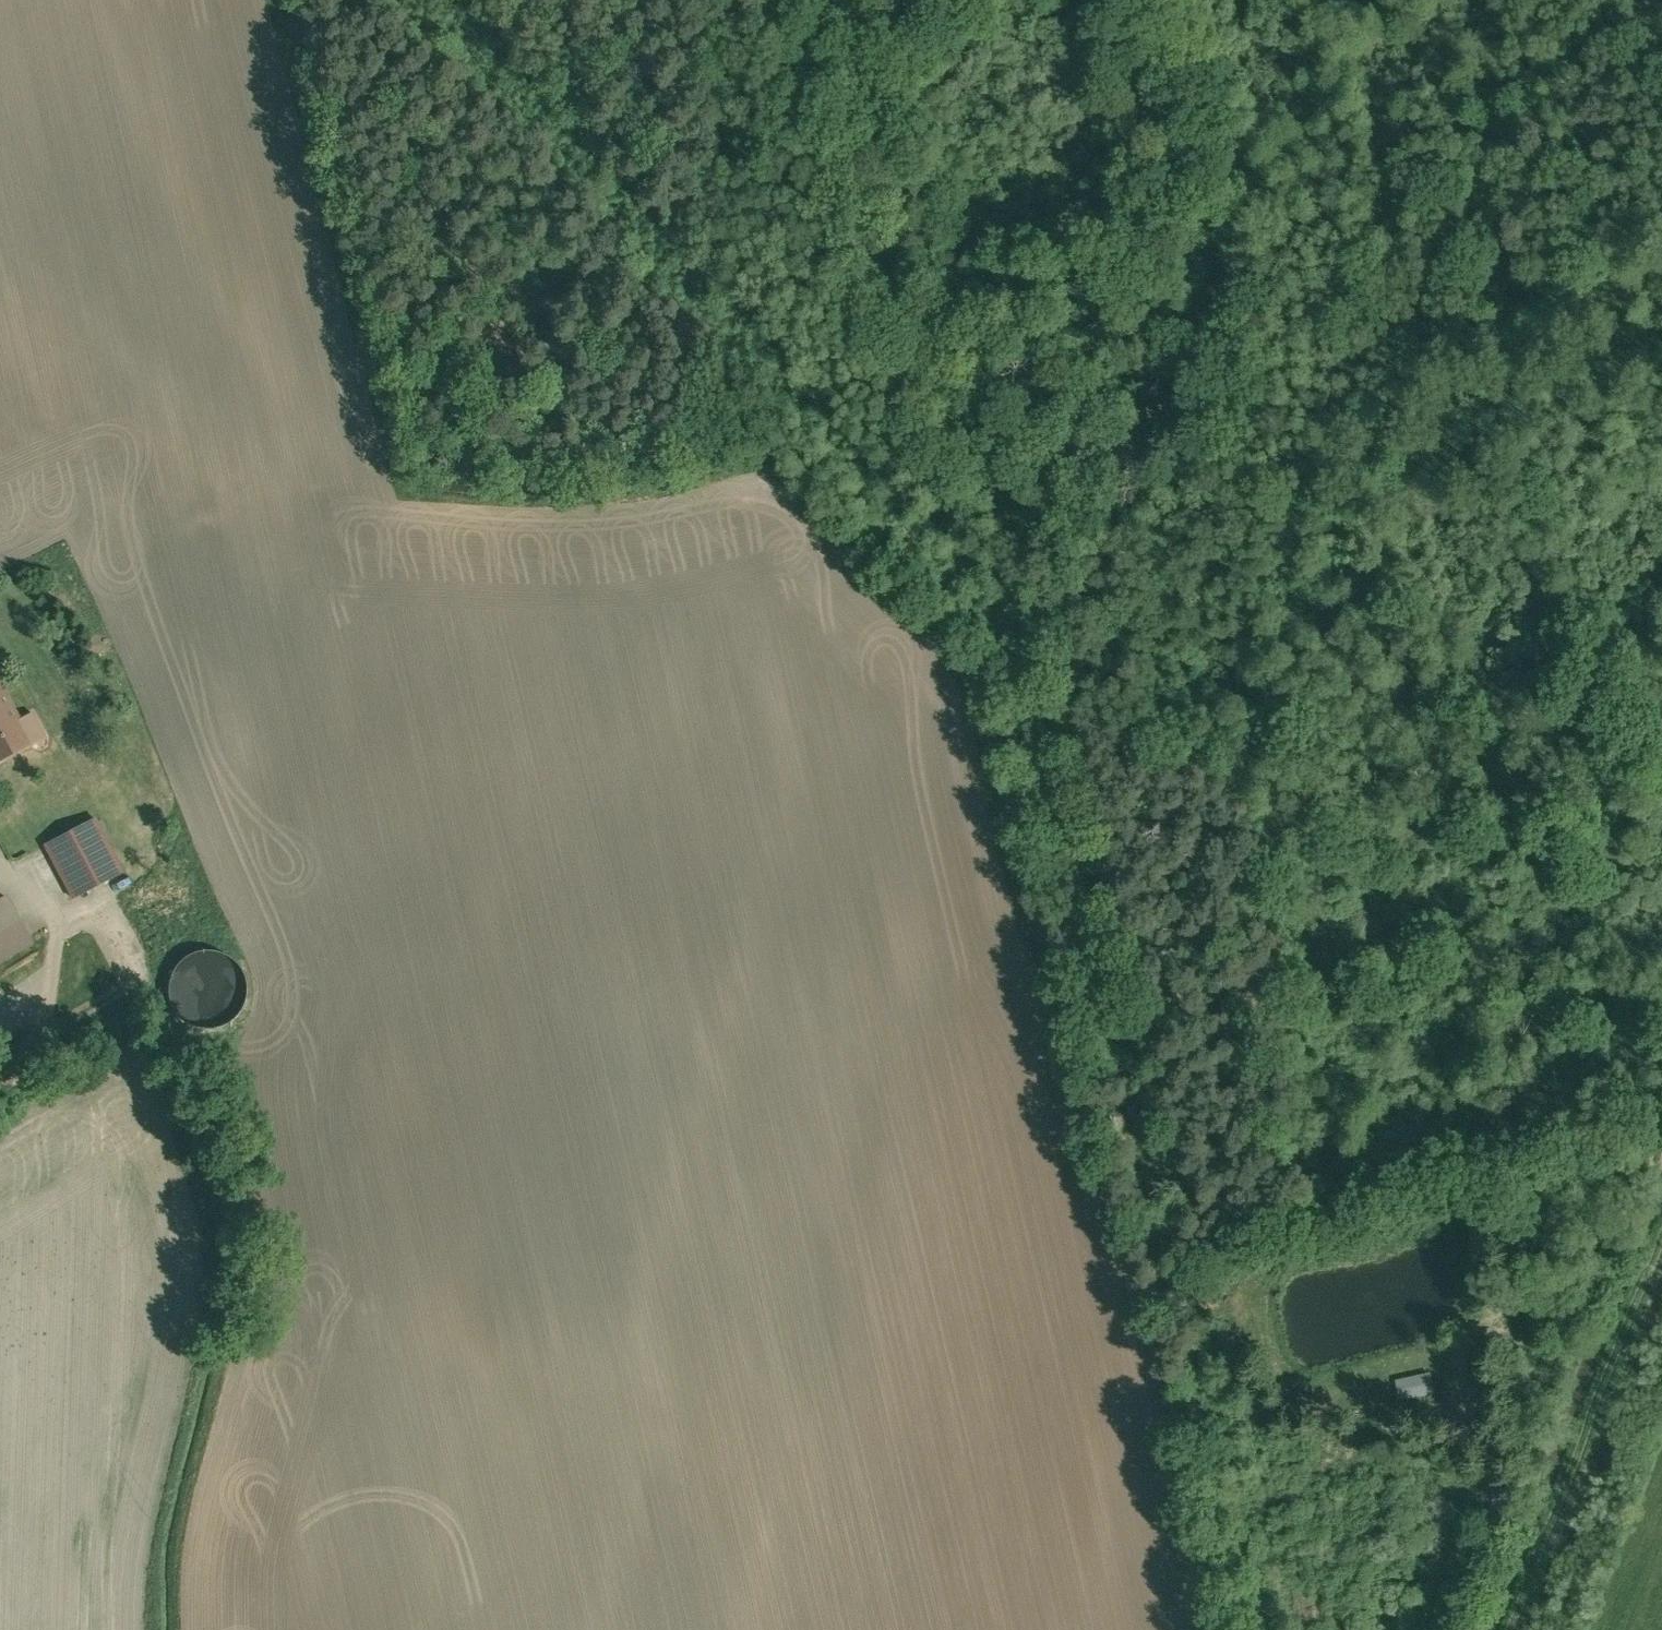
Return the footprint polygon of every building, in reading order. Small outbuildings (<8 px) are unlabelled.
[(0,672),(0,762),(50,737),(37,713),(24,719),(0,672)] [(128,870),(99,818),(47,847),(76,899),(128,870)] [(29,921),(15,894),(0,902),(0,936),(29,921)] [(0,936),(0,964),(41,943),(29,921),(0,936)] [(243,966),(234,955),(219,948),(204,946),(189,951),(177,961),(170,974),(168,990),(172,1004),(183,1017),(195,1024),(212,1026),(228,1021),(239,1011),(247,997),(248,982),(243,966)]
